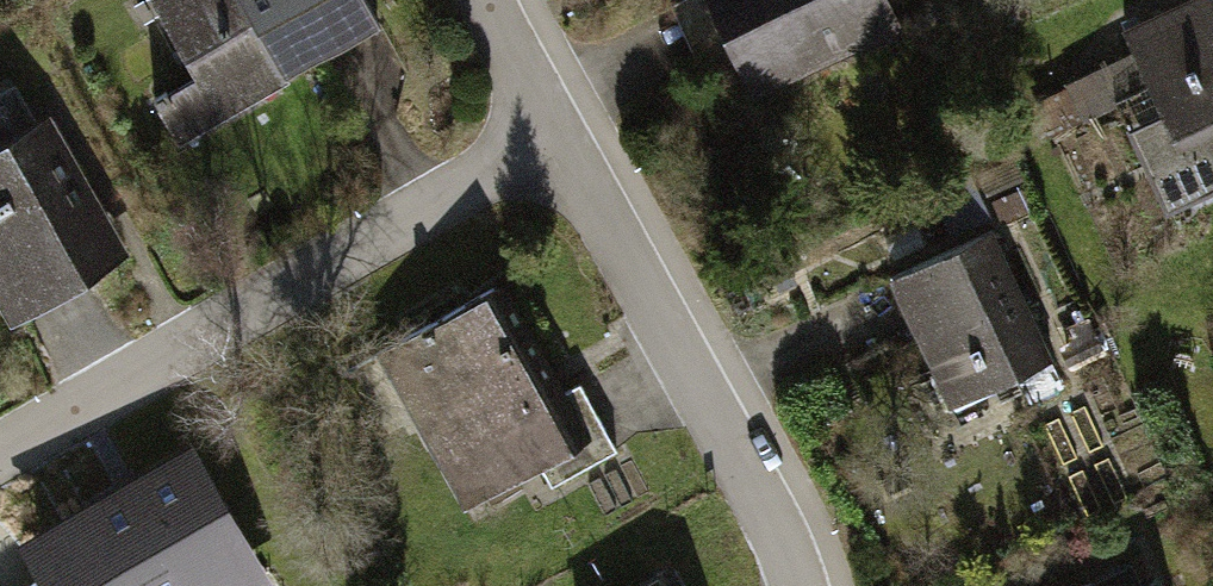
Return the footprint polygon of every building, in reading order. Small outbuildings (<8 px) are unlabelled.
[(156,3),(199,75),(167,94),(166,91),(154,97),(180,143),(223,118),(219,113),(379,21),(367,0),(161,0),(156,3)] [(755,94),(899,29),(886,0),(712,0),(755,94)] [(1125,32),(1199,193),(1212,187),(1212,0),(1193,0),(1125,32)] [(0,151),(0,270),(17,300),(110,246),(41,127),(25,136),(0,92),(0,93),(0,151)] [(991,230),(890,276),(950,406),(1051,360),(991,230)] [(494,288),(376,353),(414,421),(427,415),(475,502),(541,466),(552,486),(617,450),(580,383),(547,401),(534,378),(541,374),(494,288)] [(39,544),(64,585),(251,585),(255,584),(185,463),(90,517),(90,516),(39,544)]
